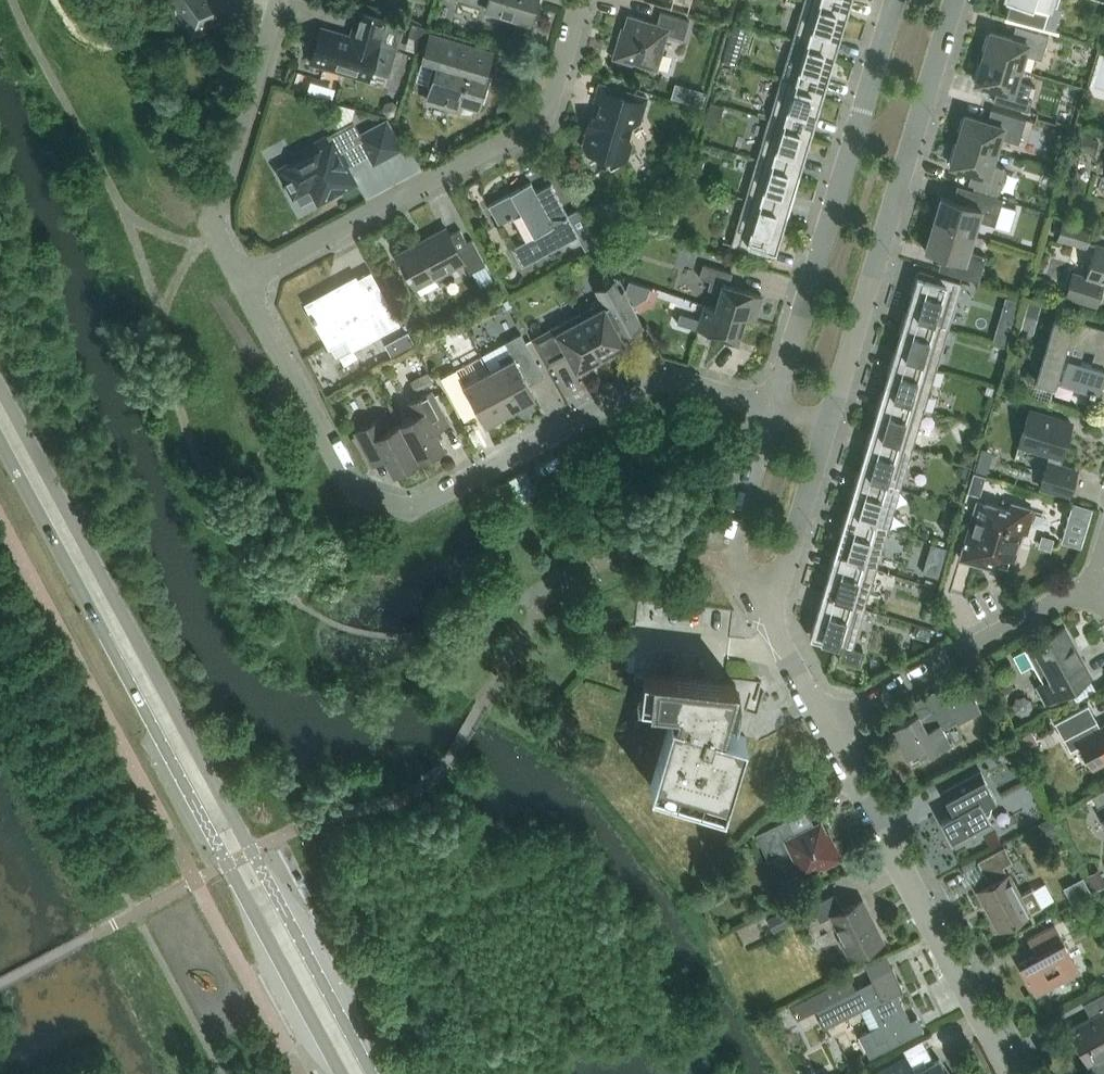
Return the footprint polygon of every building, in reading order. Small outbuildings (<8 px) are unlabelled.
[(226,20),(221,0),(176,0),(172,3),(178,29),(206,38),(226,20)] [(537,0),(489,0),(486,9),(531,22),(537,0)] [(833,57),(845,17),(818,9),(820,3),(811,0),(804,0),(793,38),(808,43),(806,49),(833,57)] [(820,3),(818,9),(845,17),(850,0),(811,0),(820,3)] [(1006,17),(1042,28),(1049,4),(1056,6),(1058,0),(1011,0),(1006,17)] [(368,79),(371,71),(390,76),(398,50),(392,48),(390,36),(382,34),(386,19),(359,11),(352,36),(322,27),(311,62),(368,79)] [(667,33),(684,38),(690,20),(660,11),(657,24),(628,15),(620,41),(618,40),(613,58),(632,64),(633,61),(657,69),(667,33)] [(990,31),(983,56),(1020,68),(1024,54),(1041,59),(1048,35),(1038,32),(1035,45),(990,31)] [(477,106),(487,72),(457,63),(463,42),(431,32),(425,54),(440,59),(428,100),(458,109),(461,101),(477,106)] [(808,43),(793,38),(781,78),(796,83),(794,89),(822,97),(833,57),(806,49),(808,43)] [(1016,81),(1020,68),(983,56),(976,81),(997,88),(993,100),(1028,111),(1032,98),(1028,97),(1031,85),(1016,81)] [(796,83),(781,78),(769,118),(784,123),(782,129),(810,137),(822,97),(794,89),(796,83)] [(640,120),(647,97),(614,87),(609,104),(602,101),(598,115),(589,120),(585,131),(587,131),(583,144),(587,151),(607,157),(612,166),(627,157),(632,143),(624,129),(640,120)] [(692,88),(688,101),(702,106),(706,92),(692,88)] [(711,102),(708,114),(720,117),(723,105),(711,102)] [(966,115),(958,139),(995,151),(999,137),(1019,143),(1026,119),(991,109),(987,121),(966,115)] [(784,123),(769,118),(757,158),(772,163),(770,169),(798,177),(810,137),(782,129),(784,123)] [(296,160),(279,169),(294,196),(310,187),(319,202),(356,182),(339,152),(363,139),(361,134),(353,121),(293,154),(296,160)] [(368,130),(361,134),(363,139),(375,160),(382,157),(396,149),(382,123),(368,130)] [(1078,131),(1074,147),(1095,153),(1099,137),(1078,131)] [(991,164),(995,151),(958,139),(951,164),(972,171),(968,183),(999,193),(1006,169),(991,164)] [(772,163),(757,158),(745,198),(760,202),(758,209),(786,217),(798,177),(770,169),(772,163)] [(689,168),(686,179),(698,182),(699,176),(697,170),(689,168)] [(522,266),(579,235),(551,183),(536,191),(531,182),(489,205),(499,224),(521,212),(534,236),(512,247),(522,266)] [(941,196),(933,223),(973,235),(978,220),(995,225),(1003,198),(972,189),(968,204),(941,196)] [(760,202),(745,198),(731,244),(723,241),(723,242),(774,257),(774,256),(786,217),(758,209),(760,202)] [(582,208),(569,214),(587,249),(599,242),(582,208)] [(1093,229),(1063,220),(1057,240),(1087,249),(1093,229)] [(969,250),(973,235),(933,223),(925,250),(952,258),(948,272),(978,281),(986,255),(969,250)] [(470,272),(485,264),(472,239),(457,247),(446,228),(397,254),(420,296),(440,285),(436,276),(464,261),(470,272)] [(1096,245),(1086,278),(1103,283),(1103,248),(1096,245)] [(720,292),(715,307),(745,316),(744,317),(755,320),(762,295),(728,285),(732,272),(703,263),(699,277),(710,280),(708,289),(720,292)] [(919,269),(907,310),(935,318),(933,324),(948,329),(962,283),(970,285),(970,284),(919,269)] [(1103,285),(1103,283),(1086,278),(1072,274),(1064,300),(1096,310),(1103,285)] [(352,350),(400,323),(378,284),(364,292),(356,276),(327,292),(328,293),(307,305),(313,315),(310,317),(313,322),(316,321),(329,346),(331,346),(328,340),(345,331),(354,347),(351,348),(352,350)] [(602,301),(578,314),(602,360),(626,347),(615,326),(620,323),(626,335),(643,326),(624,290),(623,291),(627,298),(623,300),(614,284),(597,293),(602,301)] [(508,299),(503,302),(507,308),(512,305),(508,299)] [(1029,301),(1027,310),(1039,314),(1041,305),(1029,301)] [(737,341),(744,317),(745,316),(715,307),(705,304),(700,319),(680,313),(677,323),(737,341)] [(907,310),(895,350),(923,358),(921,364),(936,369),(948,329),(933,324),(935,318),(907,310)] [(602,360),(578,314),(533,339),(548,366),(569,355),(578,373),(602,360)] [(1103,354),(1103,328),(1087,323),(1085,327),(1055,318),(1036,380),(1054,386),(1056,380),(1090,391),(1088,396),(1093,398),(1094,394),(1099,396),(1103,378),(1103,367),(1080,360),(1084,348),(1103,354)] [(997,330),(994,339),(1008,343),(1011,334),(997,330)] [(408,332),(401,336),(407,347),(414,343),(408,332)] [(489,371),(510,409),(535,396),(522,371),(537,362),(521,333),(505,342),(511,352),(499,359),(502,364),(489,371)] [(895,350),(883,390),(911,398),(909,404),(924,409),(936,369),(921,364),(923,358),(895,350)] [(486,423),(510,409),(489,371),(477,377),(474,372),(462,378),(456,368),(441,377),(457,406),(472,398),(486,423)] [(434,383),(429,373),(410,381),(415,392),(434,383)] [(994,388),(987,386),(985,393),(992,395),(994,388)] [(412,416),(400,423),(419,459),(444,446),(432,423),(445,416),(431,390),(406,404),(412,416)] [(911,398),(883,390),(872,430),(899,438),(897,444),(912,449),(924,409),(909,404),(911,398)] [(1069,495),(1077,470),(1060,465),(1072,423),(1029,410),(1019,444),(1050,453),(1040,486),(1069,495)] [(394,472),(419,459),(400,423),(387,430),(381,418),(355,432),(369,457),(382,450),(394,472)] [(872,430),(860,470),(887,478),(885,484),(901,488),(912,449),(897,444),(899,438),(872,430)] [(965,457),(963,464),(971,466),(973,459),(965,457)] [(979,459),(976,470),(987,473),(990,462),(979,459)] [(960,466),(957,474),(966,476),(968,468),(960,466)] [(860,470),(848,510),(875,518),(873,524),(889,528),(901,488),(885,484),(887,478),(860,470)] [(974,473),(969,491),(980,495),(986,476),(974,473)] [(978,499),(960,558),(996,568),(997,564),(1007,567),(1009,559),(1014,560),(1022,533),(1026,535),(1034,509),(1010,502),(1009,509),(978,499)] [(1073,502),(1069,518),(1088,524),(1093,508),(1073,502)] [(848,510),(836,550),(863,558),(861,564),(877,568),(889,528),(873,524),(875,518),(848,510)] [(931,570),(948,574),(955,544),(938,540),(931,570)] [(836,550),(824,590),(851,598),(850,604),(865,608),(877,568),(861,564),(863,558),(836,550)] [(853,648),(865,608),(850,604),(851,598),(824,590),(810,636),(844,646),(856,650),(861,651),(853,648)] [(1047,701),(1091,677),(1064,627),(1014,654),(1022,670),(1033,663),(1044,682),(1038,685),(1047,701)] [(844,646),(840,659),(852,662),(856,650),(844,646)] [(635,671),(635,673),(636,699),(675,704),(651,785),(725,807),(746,736),(730,731),(736,711),(728,709),(736,683),(635,671)] [(918,715),(892,728),(907,756),(925,747),(929,754),(950,742),(937,717),(951,709),(939,687),(912,701),(918,715)] [(1103,760),(1103,727),(1101,728),(1088,704),(1055,722),(1071,751),(1080,746),(1091,767),(1103,760)] [(1031,731),(1017,739),(1023,750),(1037,742),(1031,731)] [(1002,748),(999,757),(1013,760),(1015,751),(1002,748)] [(984,806),(997,799),(981,771),(942,792),(953,812),(941,819),(955,845),(994,825),(984,806)] [(1092,795),(1098,807),(1103,804),(1103,789),(1092,795)] [(787,818),(756,834),(769,860),(790,849),(803,875),(823,865),(824,867),(842,858),(834,841),(832,842),(821,821),(814,824),(812,820),(793,830),(787,818)] [(1051,818),(1040,824),(1045,835),(1056,829),(1051,818)] [(1001,929),(1029,914),(1056,900),(1046,882),(1020,896),(1004,866),(1013,861),(1005,846),(978,861),(986,876),(987,875),(991,883),(979,889),(1001,929)] [(1073,887),(1082,901),(1103,886),(1103,866),(1103,865),(1073,887)] [(849,957),(883,940),(863,899),(843,908),(835,893),(812,905),(820,921),(832,915),(843,938),(841,939),(849,957)] [(796,923),(789,907),(768,918),(775,933),(796,923)] [(1035,993),(1079,969),(1055,924),(1028,939),(1036,954),(1019,963),(1035,993)] [(872,979),(832,1000),(818,1007),(827,1025),(865,1006),(875,1026),(870,1028),(872,1031),(861,1037),(871,1056),(924,1029),(917,1015),(910,1019),(896,991),(903,987),(893,967),(871,978),(872,979)] [(1086,1002),(1094,1015),(1069,1029),(1089,1066),(1092,1065),(1097,1073),(1103,1073),(1103,992),(1086,1002)] [(860,1055),(846,1062),(850,1070),(864,1064),(860,1055)] [(940,1058),(916,1071),(907,1056),(874,1073),(948,1073),(940,1058)]
